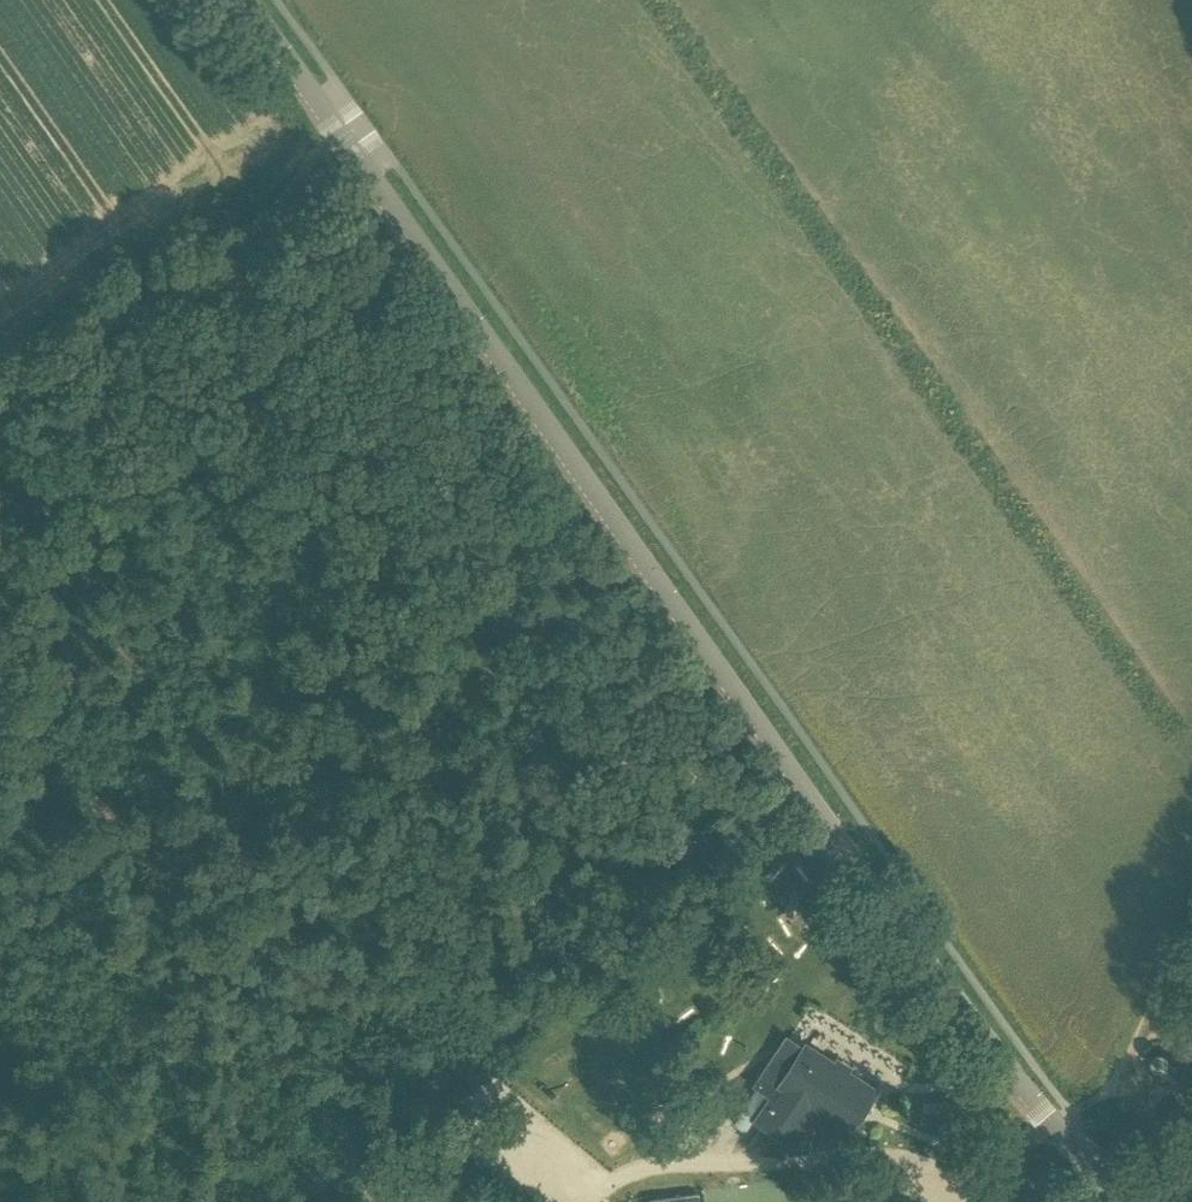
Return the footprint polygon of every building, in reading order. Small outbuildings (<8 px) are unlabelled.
[(758,1086),(743,1111),(754,1119),(753,1121),(796,1149),(814,1120),(847,1141),(881,1090),(850,1070),(853,1067),(837,1057),(835,1061),(806,1041),(771,1094),(758,1086)] [(402,1191),(384,1200),(385,1201),(409,1201),(402,1191)] [(352,1192),(342,1201),(361,1201),(352,1192)]
